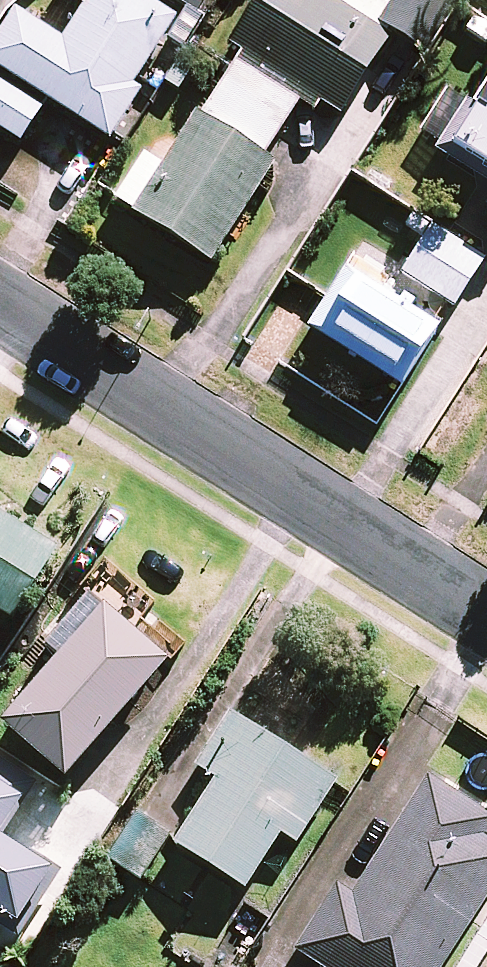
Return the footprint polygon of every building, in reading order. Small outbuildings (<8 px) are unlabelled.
[(144,0),(92,0),(66,43),(15,12),(0,38),(0,129),(22,142),(47,100),(111,139),(140,92),(134,88),(176,19),(144,0)] [(377,0),(260,0),(230,46),(239,51),(164,167),(145,154),(116,200),(211,262),(275,164),(263,156),(302,96),(337,118),(393,31),(421,50),(450,5),(442,0),(394,0),(389,8),(377,0)] [(449,90),(419,136),(437,148),(434,153),(486,187),(486,87),(474,107),(449,90)] [(483,260),(431,228),(402,274),(455,306),(483,260)] [(384,270),(359,253),(310,327),(395,384),(436,324),(375,284),(384,270)] [(13,623),(59,550),(0,514),(0,615),(13,623)] [(169,659),(92,593),(47,646),(60,658),(3,725),(66,779),(169,659)] [(336,782),(231,714),(196,768),(216,781),(175,844),(245,889),(281,833),(296,842),(336,782)] [(0,762),(0,836),(34,784),(0,762)] [(429,773),(351,895),(336,886),(295,950),(321,966),(439,966),(486,893),(486,839),(481,835),(486,826),(486,810),(429,773)] [(168,838),(140,821),(114,863),(143,880),(168,838)] [(19,924),(53,871),(0,837),(0,912),(19,924)]
